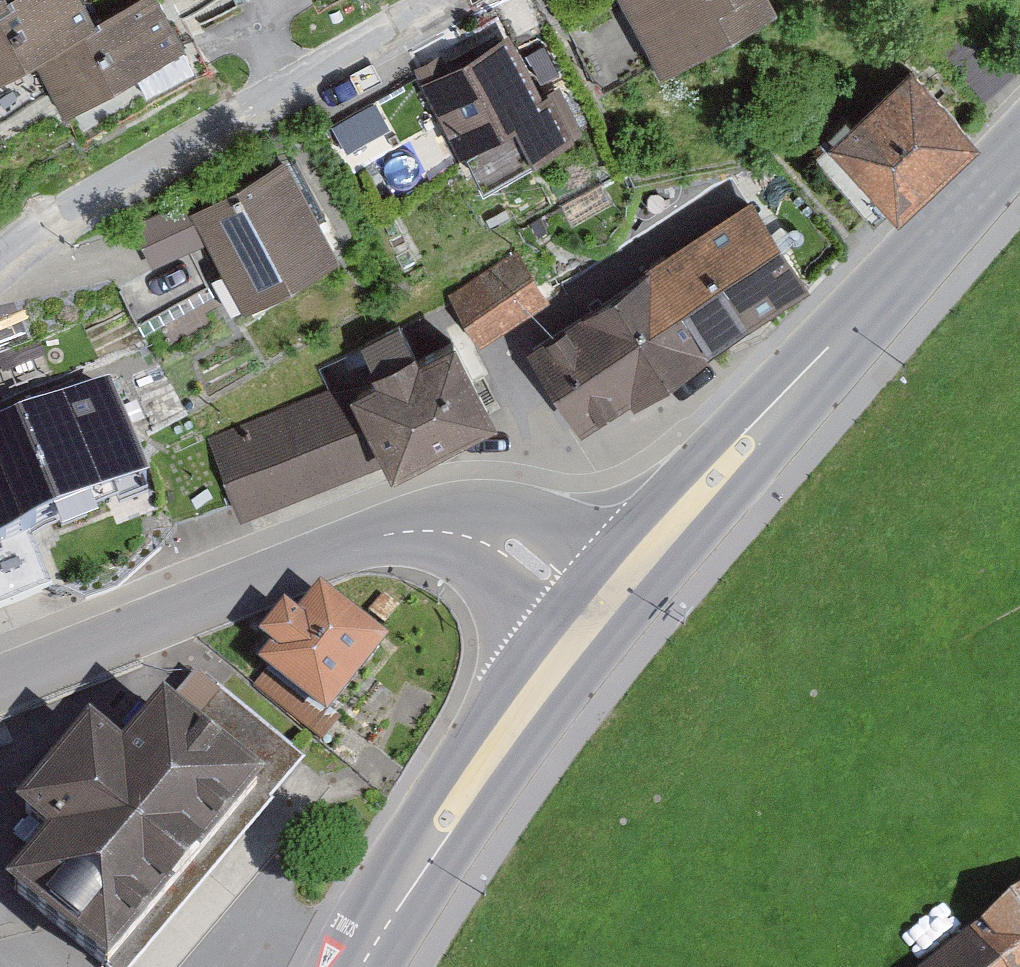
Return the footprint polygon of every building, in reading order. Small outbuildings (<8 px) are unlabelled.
[(171,0),(157,0),(112,29),(93,0),(32,0),(26,3),(24,0),(0,0),(0,108),(1,110),(55,75),(88,126),(205,52),(189,28),(171,0)] [(660,56),(764,0),(630,0),(660,56)] [(440,57),(420,68),(481,177),(575,125),(555,90),(538,99),(505,39),(500,42),(496,35),(474,48),(478,55),(448,71),(440,57)] [(971,135),(910,71),(853,124),(845,115),(831,128),(842,139),(819,160),(872,216),(891,199),(897,204),(971,135)] [(283,164),(197,213),(245,299),(332,250),(283,164)] [(799,282),(750,206),(679,252),(671,241),(647,257),(655,269),(574,322),(534,347),(583,422),(691,352),(799,282)] [(451,285),(483,335),(553,291),(522,241),(451,285)] [(513,430),(470,337),(226,449),(258,520),(397,456),(407,478),(513,430)] [(0,433),(0,603),(50,583),(28,527),(144,482),(109,390),(0,433)] [(380,645),(320,596),(299,622),(284,610),(263,637),(277,648),(265,662),(270,666),(255,685),(323,740),(338,722),(325,711),(380,645)] [(292,751),(200,672),(143,672),(26,813),(57,838),(14,889),(108,966),(200,859),(292,751)] [(937,966),(1019,966),(1019,894),(937,966)]
